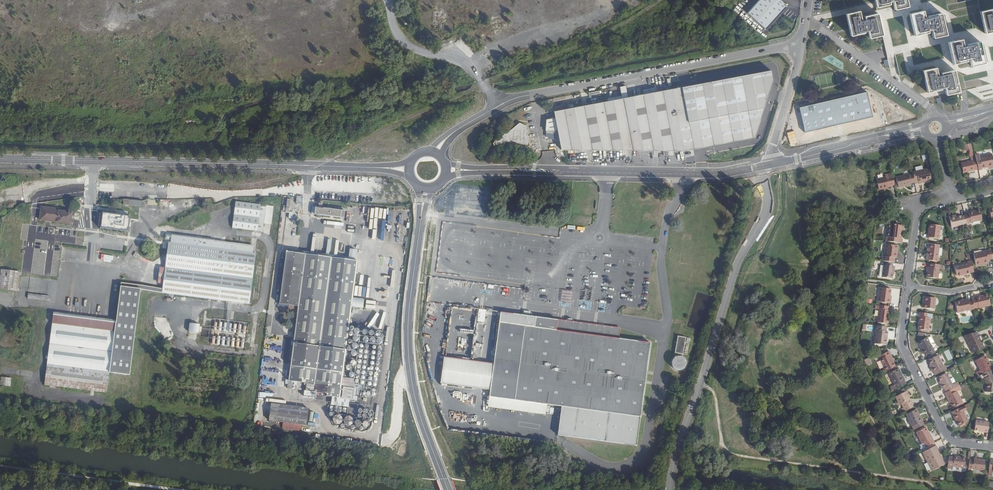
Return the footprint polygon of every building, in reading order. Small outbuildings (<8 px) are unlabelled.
[(748,11),(766,28),(788,5),(782,0),(758,0),(748,11)] [(875,7),(888,4),(888,2),(892,1),(894,9),(907,6),(905,0),(874,0),(875,7)] [(992,9),(980,12),(985,33),(992,31),(992,12),(992,9)] [(869,38),(882,35),(876,10),(863,13),(864,17),(860,18),(858,11),(846,14),(851,35),(863,33),(863,32),(867,31),(869,38)] [(933,37),(946,34),(941,13),(927,16),(928,18),(924,19),(922,11),(909,14),(914,35),(927,32),(927,31),(931,30),(933,37)] [(971,65),(984,63),(979,41),(966,44),(966,46),(963,47),(961,39),(947,42),(952,63),(965,60),(965,59),(969,58),(971,65)] [(946,94),(959,91),(954,70),(940,73),(941,75),(937,76),(935,68),(922,71),(927,92),(940,89),(939,88),(944,87),(946,94)] [(771,70),(672,89),(683,151),(755,137),(772,80),(771,70)] [(560,150),(632,151),(683,151),(672,89),(622,99),(553,112),(554,118),(546,120),(546,131),(557,131),(560,150)] [(872,116),(866,92),(799,107),(804,132),(872,116)] [(507,134),(503,132),(493,143),(495,149),(526,149),(530,145),(526,126),(519,123),(507,134)] [(975,155),(976,160),(978,169),(979,170),(982,169),(982,168),(988,167),(992,166),(992,159),(992,155),(980,158),(979,155),(975,155)] [(978,169),(976,160),(962,163),(964,172),(978,169)] [(929,169),(912,172),(913,175),(915,182),(915,183),(922,182),(922,180),(926,180),(931,178),(929,169)] [(911,183),(915,182),(913,175),(909,176),(909,174),(896,177),(898,187),(911,185),(911,183)] [(895,185),(892,175),(876,179),(878,189),(884,188),(888,187),(888,186),(895,185)] [(263,232),(266,205),(236,201),(232,228),(263,232)] [(311,214),(341,218),(344,218),(344,211),(342,210),(342,207),(334,206),(334,209),(321,208),(322,204),(318,204),(318,207),(312,206),(311,214)] [(72,213),(59,211),(59,209),(42,207),(40,220),(71,224),(72,213)] [(967,223),(982,220),(979,210),(968,212),(968,214),(965,215),(965,216),(967,223)] [(130,217),(103,213),(101,227),(128,231),(130,217)] [(963,224),(967,223),(965,216),(961,217),(961,215),(956,217),(954,217),(953,215),(949,216),(951,227),(963,225),(963,224)] [(885,241),(902,243),(902,239),(901,238),(901,233),(902,225),(888,223),(885,241)] [(930,224),(929,228),(929,233),(928,233),(927,237),(938,238),(940,225),(930,224)] [(21,262),(25,232),(12,230),(9,260),(21,262)] [(47,364),(45,384),(107,392),(109,371),(129,373),(139,290),(162,293),(249,304),(256,253),(253,253),(253,246),(215,241),(215,240),(172,235),(171,242),(169,242),(163,289),(120,284),(115,321),(114,330),(52,323),(47,364)] [(168,244),(165,242),(157,255),(160,257),(168,244)] [(929,243),(928,248),(927,255),(926,255),(926,259),(939,261),(939,257),(937,257),(939,244),(929,243)] [(882,260),(894,262),(894,258),(895,250),(897,250),(898,246),(886,244),(884,256),(883,256),(882,260)] [(987,260),(992,259),(992,258),(990,249),(973,253),(976,265),(988,263),(987,260)] [(78,260),(86,260),(87,253),(79,252),(78,260)] [(288,380),(292,381),(292,388),(301,389),(302,382),(306,383),(305,390),(326,393),(326,396),(339,398),(357,261),(287,252),(280,304),(298,307),(288,380)] [(970,273),(974,272),(971,260),(967,262),(968,263),(955,266),(956,275),(961,274),(966,273),(970,272),(970,273)] [(938,279),(940,264),(929,263),(929,267),(928,267),(927,271),(928,271),(927,277),(938,279)] [(893,270),(894,270),(894,266),(883,264),(882,277),(892,278),(892,274),(893,270)] [(0,281),(0,288),(17,291),(20,272),(1,270),(0,281)] [(890,303),(891,299),(889,299),(890,295),(890,289),(881,287),(879,302),(890,303)] [(990,305),(988,296),(981,297),(980,296),(976,297),(971,298),(972,301),(974,309),(978,308),(990,305)] [(925,304),(923,304),(923,308),(934,309),(935,298),(925,297),(925,300),(925,304)] [(957,313),(974,309),(972,301),(968,302),(967,299),(954,302),(957,313)] [(889,306),(878,305),(877,309),(879,309),(877,322),(888,324),(889,318),(887,318),(888,315),(889,306)] [(484,320),(486,311),(478,310),(477,319),(484,320)] [(932,314),(919,312),(919,317),(920,317),(918,329),(928,330),(930,318),(932,318),(932,314)] [(561,407),(558,436),(636,446),(649,344),(618,340),(619,329),(556,321),(500,313),(493,364),(443,358),(439,385),(489,391),(488,398),(561,407)] [(52,323),(114,330),(115,321),(53,314),(52,323)] [(188,332),(198,333),(199,324),(189,323),(188,332)] [(887,327),(876,325),(874,343),(886,345),(887,339),(885,339),(886,331),(887,327)] [(982,344),(981,341),(976,332),(964,335),(973,353),(984,347),(982,344)] [(682,357),(684,338),(676,336),(674,353),(678,354),(677,357),(675,357),(674,358),(672,360),(671,362),(671,365),(671,368),(673,370),(675,371),(677,372),(678,372),(680,371),(681,371),(682,370),(683,370),(684,369),(685,366),(686,365),(686,364),(686,363),(685,361),(685,360),(684,359),(682,358),(682,357)] [(927,338),(927,337),(918,342),(922,349),(921,350),(923,354),(926,353),(927,357),(934,353),(930,344),(934,342),(931,336),(927,338)] [(948,361),(953,358),(949,349),(944,352),(948,361)] [(885,372),(894,367),(892,362),(890,358),(891,358),(888,351),(878,356),(880,359),(879,359),(885,372)] [(935,375),(946,369),(944,365),(943,366),(937,355),(928,360),(930,364),(931,367),(930,367),(932,372),(933,371),(935,375)] [(976,372),(978,376),(979,376),(990,371),(988,366),(990,365),(988,361),(987,362),(984,355),(974,360),(979,370),(976,372)] [(891,391),(904,384),(901,377),(899,373),(897,369),(894,371),(890,373),(888,374),(893,384),(889,387),(891,391)] [(992,369),(990,371),(979,376),(981,379),(983,378),(986,385),(985,392),(992,393),(992,372),(992,369)] [(952,389),(958,386),(956,382),(951,384),(946,373),(938,377),(940,381),(941,384),(940,384),(942,388),(943,388),(945,392),(952,389)] [(10,386),(11,378),(1,377),(0,384),(10,386)] [(353,400),(354,389),(343,387),(341,398),(353,400)] [(945,392),(944,393),(947,400),(948,399),(950,402),(952,408),(962,403),(957,391),(954,392),(952,389),(945,392)] [(901,409),(902,412),(912,408),(908,400),(907,397),(909,396),(906,391),(895,397),(898,405),(901,404),(903,408),(901,409)] [(282,428),(300,430),(301,424),(306,425),(308,409),(272,403),(269,420),(283,421),(282,428)] [(960,407),(951,412),(955,420),(956,419),(957,422),(959,426),(967,422),(962,412),(965,410),(963,406),(960,407)] [(914,430),(924,425),(920,416),(919,417),(917,414),(918,414),(916,410),(905,415),(912,427),(913,427),(914,430)] [(974,430),(978,431),(987,432),(988,423),(975,421),(974,430)] [(923,443),(925,447),(933,444),(929,436),(928,437),(926,433),(924,428),(915,433),(921,444),(923,443)] [(940,459),(941,458),(937,450),(938,449),(936,446),(922,452),(932,470),(944,464),(942,460),(940,459)] [(949,457),(947,468),(952,468),(953,466),(964,468),(965,458),(954,457),(954,458),(949,457)] [(969,460),(967,470),(971,471),(971,469),(983,470),(985,462),(973,460),(973,461),(969,460)]
